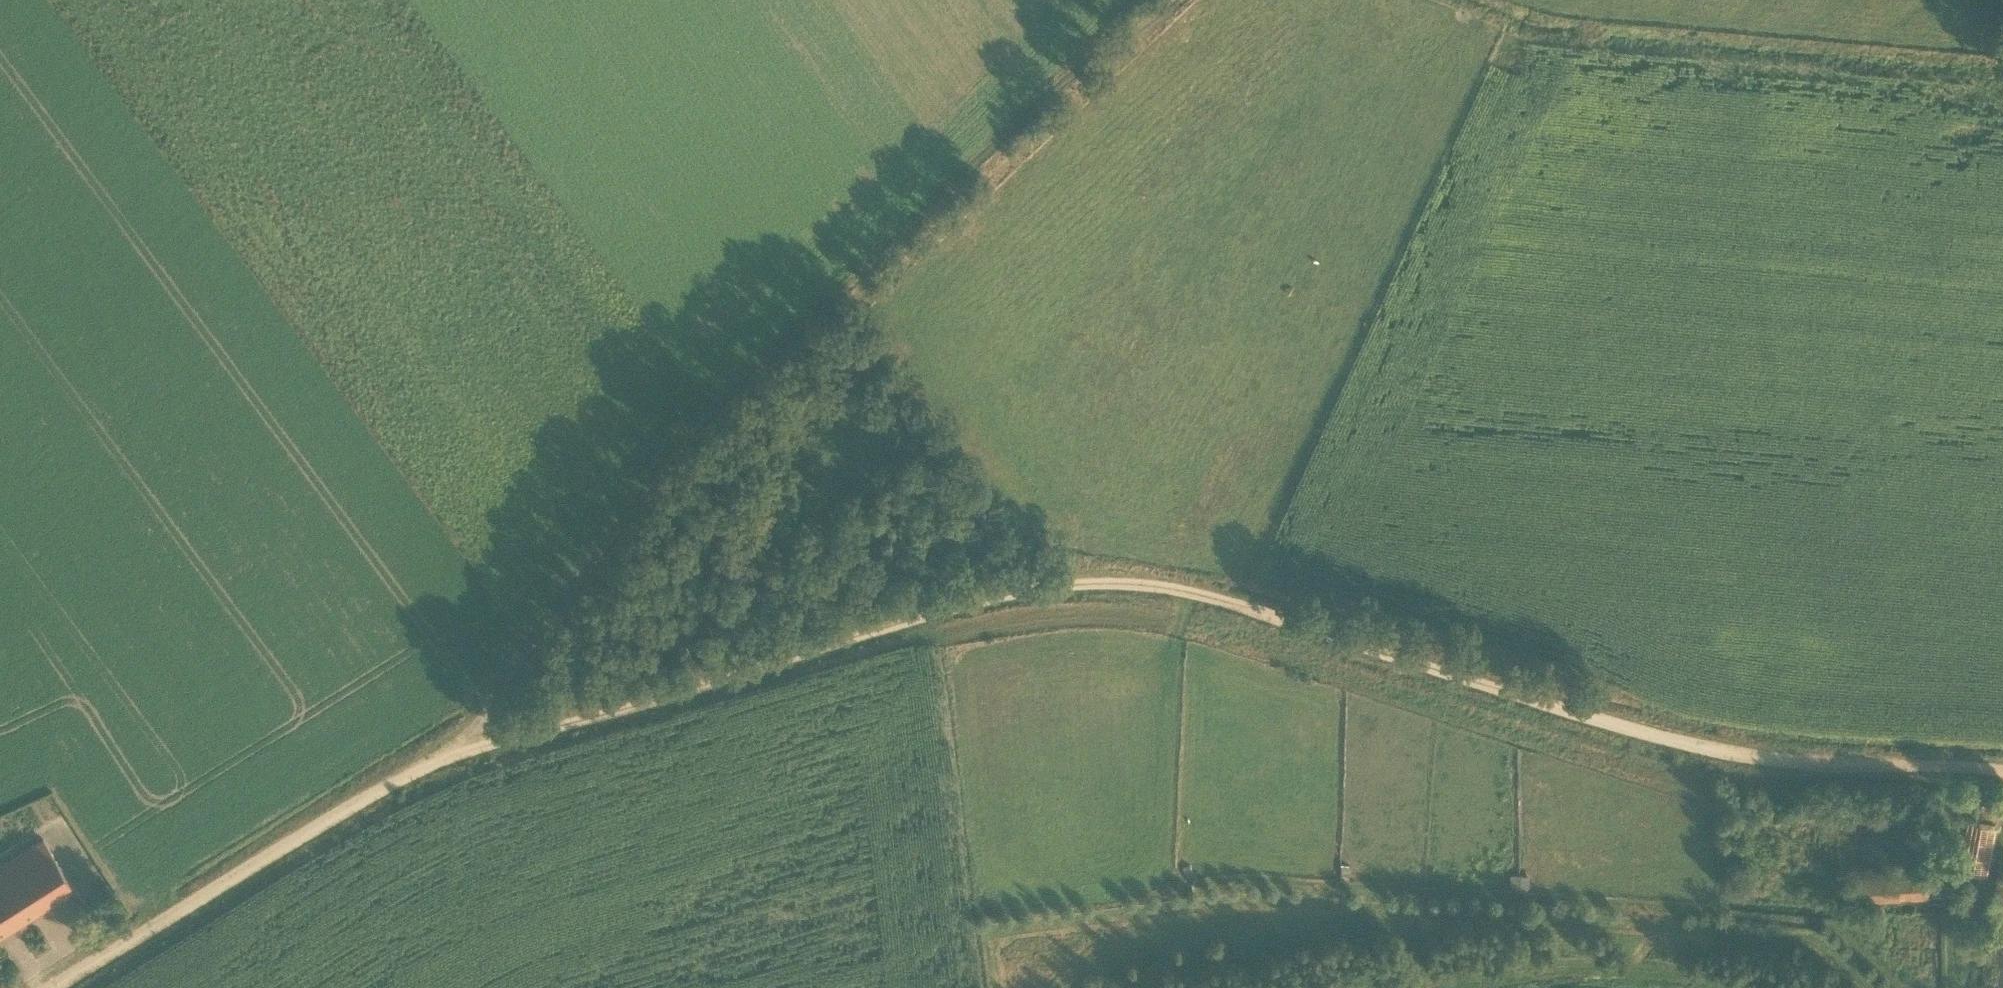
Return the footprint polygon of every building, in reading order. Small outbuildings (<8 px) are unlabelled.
[(75,887),(44,838),(0,866),(0,935),(75,887)]
